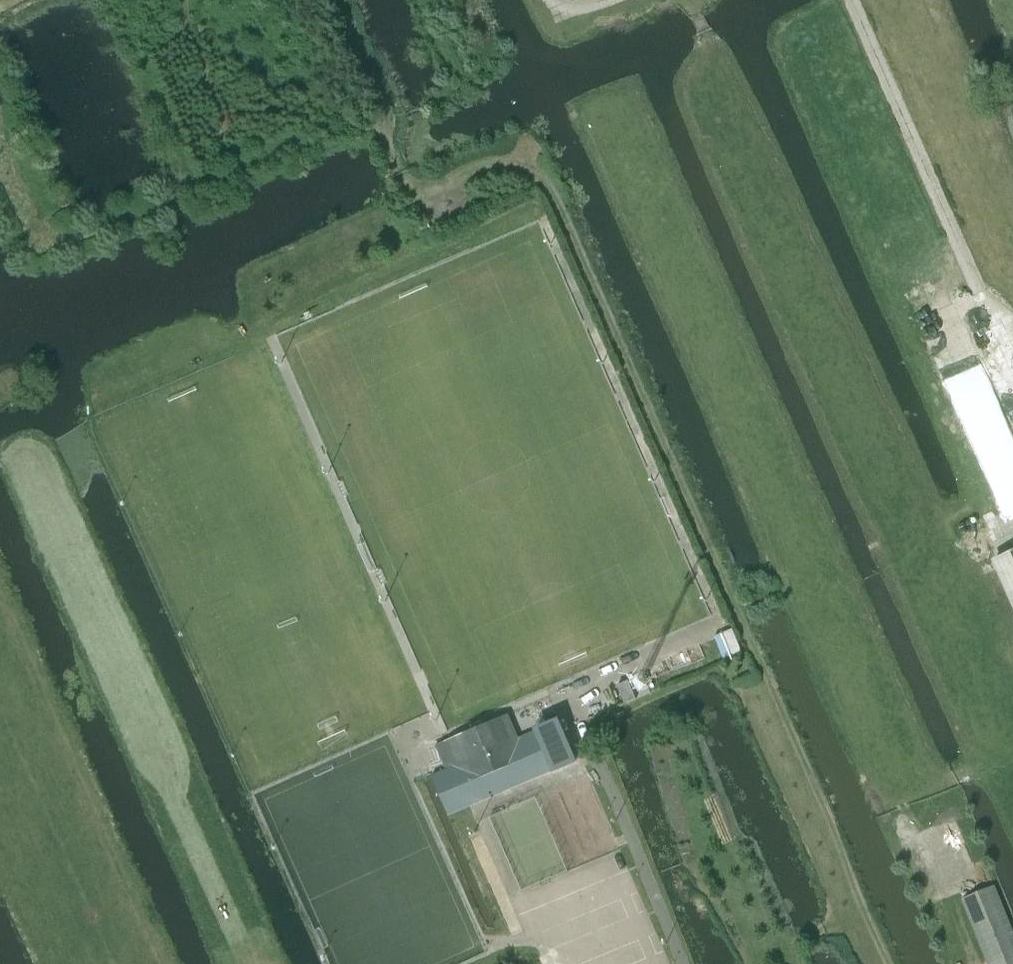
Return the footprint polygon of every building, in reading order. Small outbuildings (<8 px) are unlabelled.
[(996,557),(1012,595),(1012,550),(996,557)] [(438,772),(430,776),(447,815),(455,811),(456,811),(468,806),(472,804),(475,803),(552,770),(546,756),(561,750),(556,738),(542,745),(536,731),(499,746),(488,722),(442,742),(434,745),(445,769),(438,772)] [(988,963),(1012,963),(1012,941),(991,886),(962,898),(988,963)]
